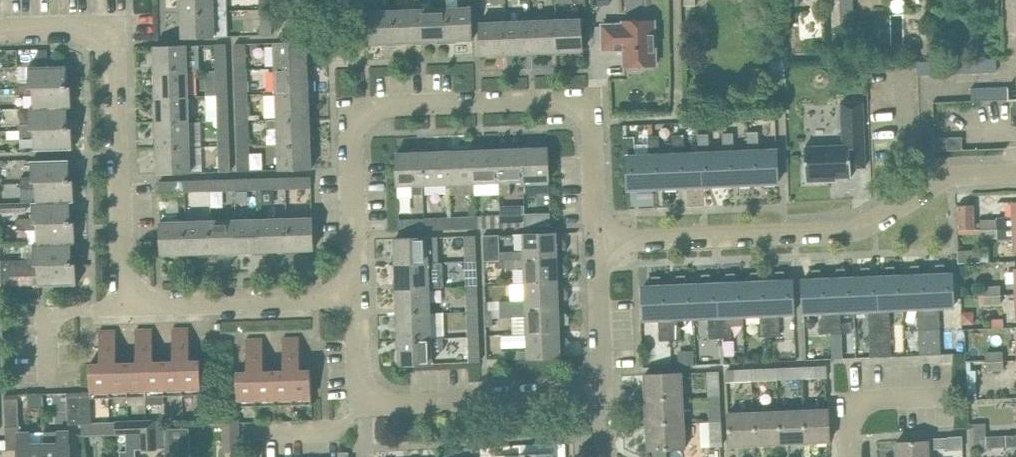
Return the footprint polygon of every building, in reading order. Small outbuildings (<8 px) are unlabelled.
[(214,0),(181,0),(182,12),(214,11),(214,0)] [(854,32),(853,0),(840,0),(841,33),(854,32)] [(471,6),(446,8),(447,40),(473,39),(471,6)] [(446,8),(421,9),(422,41),(447,40),(446,8)] [(422,41),(421,9),(395,10),(397,42),(422,41)] [(397,42),(395,10),(370,11),(371,43),(397,42)] [(214,11),(182,12),(182,37),(215,36),(214,11)] [(261,17),(262,35),(272,34),(272,17),(261,17)] [(556,19),(557,52),(583,51),(582,18),(556,19)] [(557,52),(556,19),(531,20),(532,53),(557,52)] [(532,53),(531,20),(506,21),(507,54),(532,53)] [(656,45),(655,20),(623,21),(623,24),(603,24),(603,30),(603,50),(624,49),(624,65),(628,65),(631,69),(640,68),(644,65),(656,65),(656,45)] [(507,54),(506,21),(480,22),(481,55),(507,54)] [(276,68),(308,67),(307,41),(275,43),(276,68)] [(246,61),(246,43),(235,44),(235,62),(246,61)] [(216,44),(217,62),(227,62),(227,44),(216,44)] [(155,72),(188,71),(187,45),(154,46),(155,72)] [(46,49),(38,49),(38,60),(46,60),(46,49)] [(918,62),(918,74),(997,71),(996,58),(918,62)] [(19,87),(80,86),(79,76),(67,76),(67,65),(29,66),(29,82),(19,83),(19,87)] [(308,67),(276,68),(276,93),(309,92),(308,67)] [(217,70),(217,88),(228,87),(228,70),(217,70)] [(189,96),(188,71),(155,72),(156,97),(189,96)] [(236,77),(236,95),(247,95),(247,77),(236,77)] [(80,88),(80,86),(19,87),(19,95),(33,94),(34,108),(72,107),(72,88),(80,88)] [(972,100),(996,99),(996,88),(972,88),(972,100)] [(310,117),(309,92),(276,93),(277,119),(310,117)] [(218,95),(218,113),(229,112),(228,95),(218,95)] [(189,121),(189,96),(156,97),(157,122),(189,121)] [(237,102),(237,120),(248,120),(248,102),(237,102)] [(805,146),(806,181),(832,180),(832,177),(852,176),(852,167),(866,166),(863,102),(842,103),(843,145),(805,146)] [(72,107),(34,108),(29,108),(30,124),(20,124),(20,129),(81,128),(81,118),(68,118),(68,108),(72,108),(72,107)] [(311,142),(310,117),(277,119),(278,144),(311,142)] [(219,138),(230,138),(229,120),(218,120),(219,138)] [(189,121),(157,122),(158,147),(190,147),(189,121)] [(238,128),(238,145),(249,145),(248,127),(238,128)] [(81,128),(20,129),(20,136),(35,136),(35,150),(73,149),(73,129),(81,129),(81,128)] [(733,133),(726,133),(728,184),(753,183),(751,132),(747,132),(748,151),(734,152),(733,133)] [(751,132),(753,183),(778,182),(777,150),(759,151),(759,132),(751,132)] [(728,184),(726,133),(723,133),(724,152),(710,153),(709,134),(701,134),(703,186),(728,184)] [(684,135),(676,135),(678,187),(703,186),(701,134),(698,134),(699,153),(685,154),(684,135)] [(660,136),(651,136),(653,188),(678,187),(676,135),(673,135),(674,154),(660,155),(660,136)] [(653,188),(651,136),(649,136),(649,155),(635,156),(635,137),(624,137),(625,157),(627,156),(628,189),(653,188)] [(962,136),(934,137),(935,151),(948,150),(963,150),(962,136)] [(312,168),(311,142),(278,144),(279,169),(312,168)] [(190,147),(158,147),(158,173),(191,172),(190,147)] [(523,148),(524,181),(550,180),(549,147),(523,148)] [(524,181),(523,148),(498,149),(499,182),(499,195),(510,194),(510,181),(524,181)] [(499,182),(498,149),(473,150),(474,183),(499,182)] [(473,150),(447,151),(448,184),(474,183),(473,150)] [(448,184),(447,151),(422,152),(423,184),(448,184)] [(239,171),(250,170),(249,152),(238,153),(239,171)] [(423,184),(422,152),(397,153),(398,185),(423,184)] [(219,153),(220,171),(231,171),(230,153),(219,153)] [(21,181),(82,180),(82,170),(70,170),(70,159),(32,160),(32,177),(21,177),(21,181)] [(311,176),(293,177),(294,188),(312,187),(311,176)] [(278,177),(260,178),(260,189),(278,188),(278,177)] [(253,189),(253,178),(235,179),(235,189),(253,189)] [(210,179),(210,190),(228,190),(227,179),(210,179)] [(82,180),(21,181),(22,189),(36,189),(37,202),(71,201),(71,202),(75,202),(74,182),(82,182),(82,180)] [(177,191),(177,180),(159,181),(160,192),(177,191)] [(203,191),(202,180),(185,180),(185,191),(203,191)] [(550,180),(524,181),(525,193),(550,192),(550,180)] [(71,201),(37,202),(33,202),(33,218),(22,218),(22,223),(83,222),(83,212),(71,212),(71,202),(71,201)] [(1015,227),(1015,201),(1013,201),(1014,217),(997,218),(997,220),(981,220),(981,229),(1015,227)] [(0,203),(0,212),(27,212),(27,202),(0,203)] [(959,229),(975,229),(974,204),(958,205),(959,229)] [(551,214),(533,215),(533,225),(551,225),(551,214)] [(526,215),(508,216),(508,226),(526,226),(526,215)] [(483,216),(483,227),(501,227),(500,216),(483,216)] [(287,218),(288,251),(314,250),(313,217),(287,218)] [(475,217),(457,217),(458,228),(476,228),(475,217)] [(287,218),(262,219),(263,251),(288,251),(287,218)] [(450,229),(450,218),(432,218),(433,229),(450,229)] [(238,252),(237,219),(212,220),(213,253),(238,252)] [(262,219),(237,219),(238,252),(263,251),(262,219)] [(417,219),(400,220),(400,230),(418,230),(417,219)] [(213,253),(212,220),(186,221),(187,254),(213,253)] [(187,254),(186,221),(161,222),(162,254),(187,254)] [(83,222),(22,223),(23,230),(37,230),(38,242),(35,242),(35,244),(76,243),(76,223),(83,223),(83,222)] [(981,229),(982,238),(998,237),(998,238),(1015,238),(1015,253),(1015,227),(981,229)] [(499,260),(557,257),(557,250),(567,250),(567,241),(557,242),(556,232),(537,233),(524,233),(524,251),(517,251),(498,252),(499,260)] [(477,253),(476,235),(465,236),(466,253),(477,253)] [(438,236),(428,237),(429,263),(439,262),(438,236)] [(396,264),(429,263),(428,237),(395,238),(396,264)] [(76,243),(35,244),(35,260),(1,260),(2,266),(85,263),(84,253),(72,254),(72,243),(76,243)] [(982,250),(958,251),(959,263),(982,262),(982,250)] [(558,266),(557,257),(499,260),(499,268),(517,267),(525,267),(526,284),(558,282),(558,275),(568,275),(568,266),(558,266)] [(466,261),(467,278),(477,278),(477,260),(466,261)] [(85,263),(2,266),(2,292),(11,292),(11,276),(39,275),(39,286),(77,285),(77,265),(85,265),(85,263)] [(429,263),(396,264),(397,289),(430,288),(429,263)] [(936,274),(928,274),(929,308),(939,307),(954,307),(953,273),(945,274),(945,264),(936,264),(936,274)] [(929,308),(928,274),(920,275),(920,265),(911,265),(911,275),(903,275),(904,309),(918,308),(929,308)] [(904,309),(903,275),(896,276),(895,266),(886,266),(887,276),(878,277),(879,310),(890,310),(904,309)] [(879,310),(878,277),(871,277),(870,267),(862,267),(862,277),(853,278),(854,311),(869,310),(879,310)] [(854,311),(853,278),(846,278),(846,268),(837,268),(837,278),(828,279),(829,312),(854,311)] [(829,312),(828,279),(821,279),(821,269),(812,269),(813,279),(803,280),(804,313),(829,312)] [(777,281),(768,281),(770,319),(780,323),(780,313),(794,312),(793,280),(785,280),(785,271),(776,271),(777,281)] [(770,319),(768,281),(760,282),(760,272),(751,272),(752,282),(743,282),(745,314),(762,314),(762,323),(770,319)] [(727,283),(718,283),(720,338),(731,338),(730,325),(727,324),(727,315),(745,314),(743,282),(736,283),(735,273),(727,273),(727,283)] [(702,284),(693,284),(695,317),(709,316),(710,339),(720,338),(718,283),(711,284),(711,274),(702,274),(702,284)] [(695,317),(693,284),(686,285),(686,275),(677,275),(677,285),(668,285),(671,341),(682,340),(681,327),(678,326),(677,318),(695,317)] [(671,341),(668,285),(661,286),(661,276),(652,276),(653,286),(643,286),(644,319),(659,318),(660,341),(671,341)] [(558,282),(526,284),(526,298),(518,298),(518,300),(500,301),(500,309),(559,307),(559,300),(569,299),(569,291),(559,291),(558,282)] [(1002,285),(985,286),(985,295),(1002,294),(1002,285)] [(467,286),(467,304),(478,303),(478,286),(467,286)] [(430,288),(397,289),(398,314),(431,313),(430,288)] [(1002,304),(1002,294),(985,295),(986,304),(1002,304)] [(559,307),(500,309),(501,318),(519,317),(519,316),(527,316),(527,333),(560,332),(560,325),(570,324),(569,316),(560,316),(559,307)] [(931,354),(941,354),(939,307),(929,308),(931,354)] [(918,308),(920,355),(931,354),(929,308),(918,308)] [(879,310),(869,310),(871,357),(881,356),(879,310)] [(881,356),(892,356),(890,310),(879,310),(881,356)] [(479,328),(479,311),(468,311),(468,329),(479,328)] [(431,338),(431,313),(398,314),(399,339),(431,338)] [(831,333),(830,317),(820,323),(820,334),(831,333)] [(841,321),(830,317),(831,333),(832,358),(842,358),(841,321)] [(770,319),(762,323),(759,325),(759,336),(770,336),(770,319)] [(770,319),(770,336),(780,336),(780,323),(770,319)] [(174,361),(164,361),(165,395),(184,394),(181,328),(173,328),(174,361)] [(181,328),(184,394),(202,393),(201,360),(190,360),(189,328),(181,328)] [(137,362),(127,362),(128,396),(147,395),(144,329),(136,329),(137,362)] [(165,395),(164,361),(154,361),(153,329),(144,329),(147,395),(165,395)] [(107,330),(99,330),(100,363),(90,363),(91,392),(92,397),(110,396),(107,330)] [(116,330),(107,330),(110,396),(128,396),(127,362),(117,362),(116,330)] [(988,361),(1004,361),(1004,352),(989,353),(989,350),(994,350),(993,330),(966,331),(968,353),(968,362),(988,361)] [(560,332),(527,333),(528,358),(561,357),(561,350),(571,349),(570,340),(560,341),(560,332)] [(284,370),(274,370),(275,406),(293,405),(291,337),(283,338),(284,370)] [(291,337),(293,405),(312,404),(311,369),(301,370),(300,337),(291,337)] [(275,406),(274,370),(264,371),(263,338),(255,339),(257,406),(275,406)] [(431,338),(399,339),(400,365),(432,364),(432,349),(431,338)] [(431,338),(432,349),(444,349),(443,338),(431,338)] [(257,406),(255,339),(246,339),(247,371),(237,372),(238,407),(257,406)] [(470,362),(481,361),(480,344),(469,344),(470,362)] [(520,350),(502,351),(502,359),(520,359),(520,350)] [(694,352),(680,353),(680,365),(694,364),(694,352)] [(1005,370),(1004,361),(988,361),(988,370),(1005,370)] [(810,379),(827,378),(828,378),(828,367),(810,368),(810,379)] [(784,380),(801,379),(800,368),(784,369),(784,380)] [(760,381),(777,380),(776,369),(760,370),(760,381)] [(735,382),(752,381),(751,370),(734,371),(735,382)] [(709,388),(719,388),(719,371),(708,372),(709,388)] [(646,400),(683,398),(682,372),(645,374),(646,400)] [(69,424),(82,423),(82,422),(92,422),(92,397),(91,392),(81,392),(68,392),(69,424)] [(39,393),(27,394),(28,408),(40,408),(39,393)] [(5,394),(6,426),(19,426),(18,394),(5,394)] [(710,413),(720,413),(720,396),(709,397),(710,413)] [(685,423),(683,398),(646,400),(647,425),(685,423)] [(205,408),(195,408),(195,418),(205,417),(205,408)] [(803,410),(805,442),(830,441),(829,409),(803,410)] [(805,442),(803,410),(778,411),(780,443),(805,442)] [(780,443),(778,411),(754,412),(755,445),(780,443)] [(755,445),(754,412),(729,413),(730,446),(755,445)] [(223,452),(239,451),(238,419),(222,419),(223,452)] [(155,420),(92,422),(82,422),(82,423),(83,434),(116,433),(116,434),(141,433),(142,450),(156,449),(155,420)] [(711,438),(721,437),(721,421),(710,422),(711,438)] [(685,423),(647,425),(648,450),(686,448),(685,423)] [(987,423),(975,423),(975,436),(987,435),(987,423)] [(159,425),(159,447),(182,447),(183,426),(159,425)] [(45,456),(71,456),(71,443),(70,443),(69,431),(59,431),(60,444),(45,444),(45,456)] [(45,444),(31,444),(31,432),(19,432),(19,444),(18,444),(19,456),(45,456),(45,444)] [(1003,435),(987,435),(975,436),(976,449),(1015,447),(1015,434),(1003,435)] [(897,442),(897,456),(930,456),(930,450),(949,449),(948,448),(948,437),(929,438),(929,441),(897,442)]
